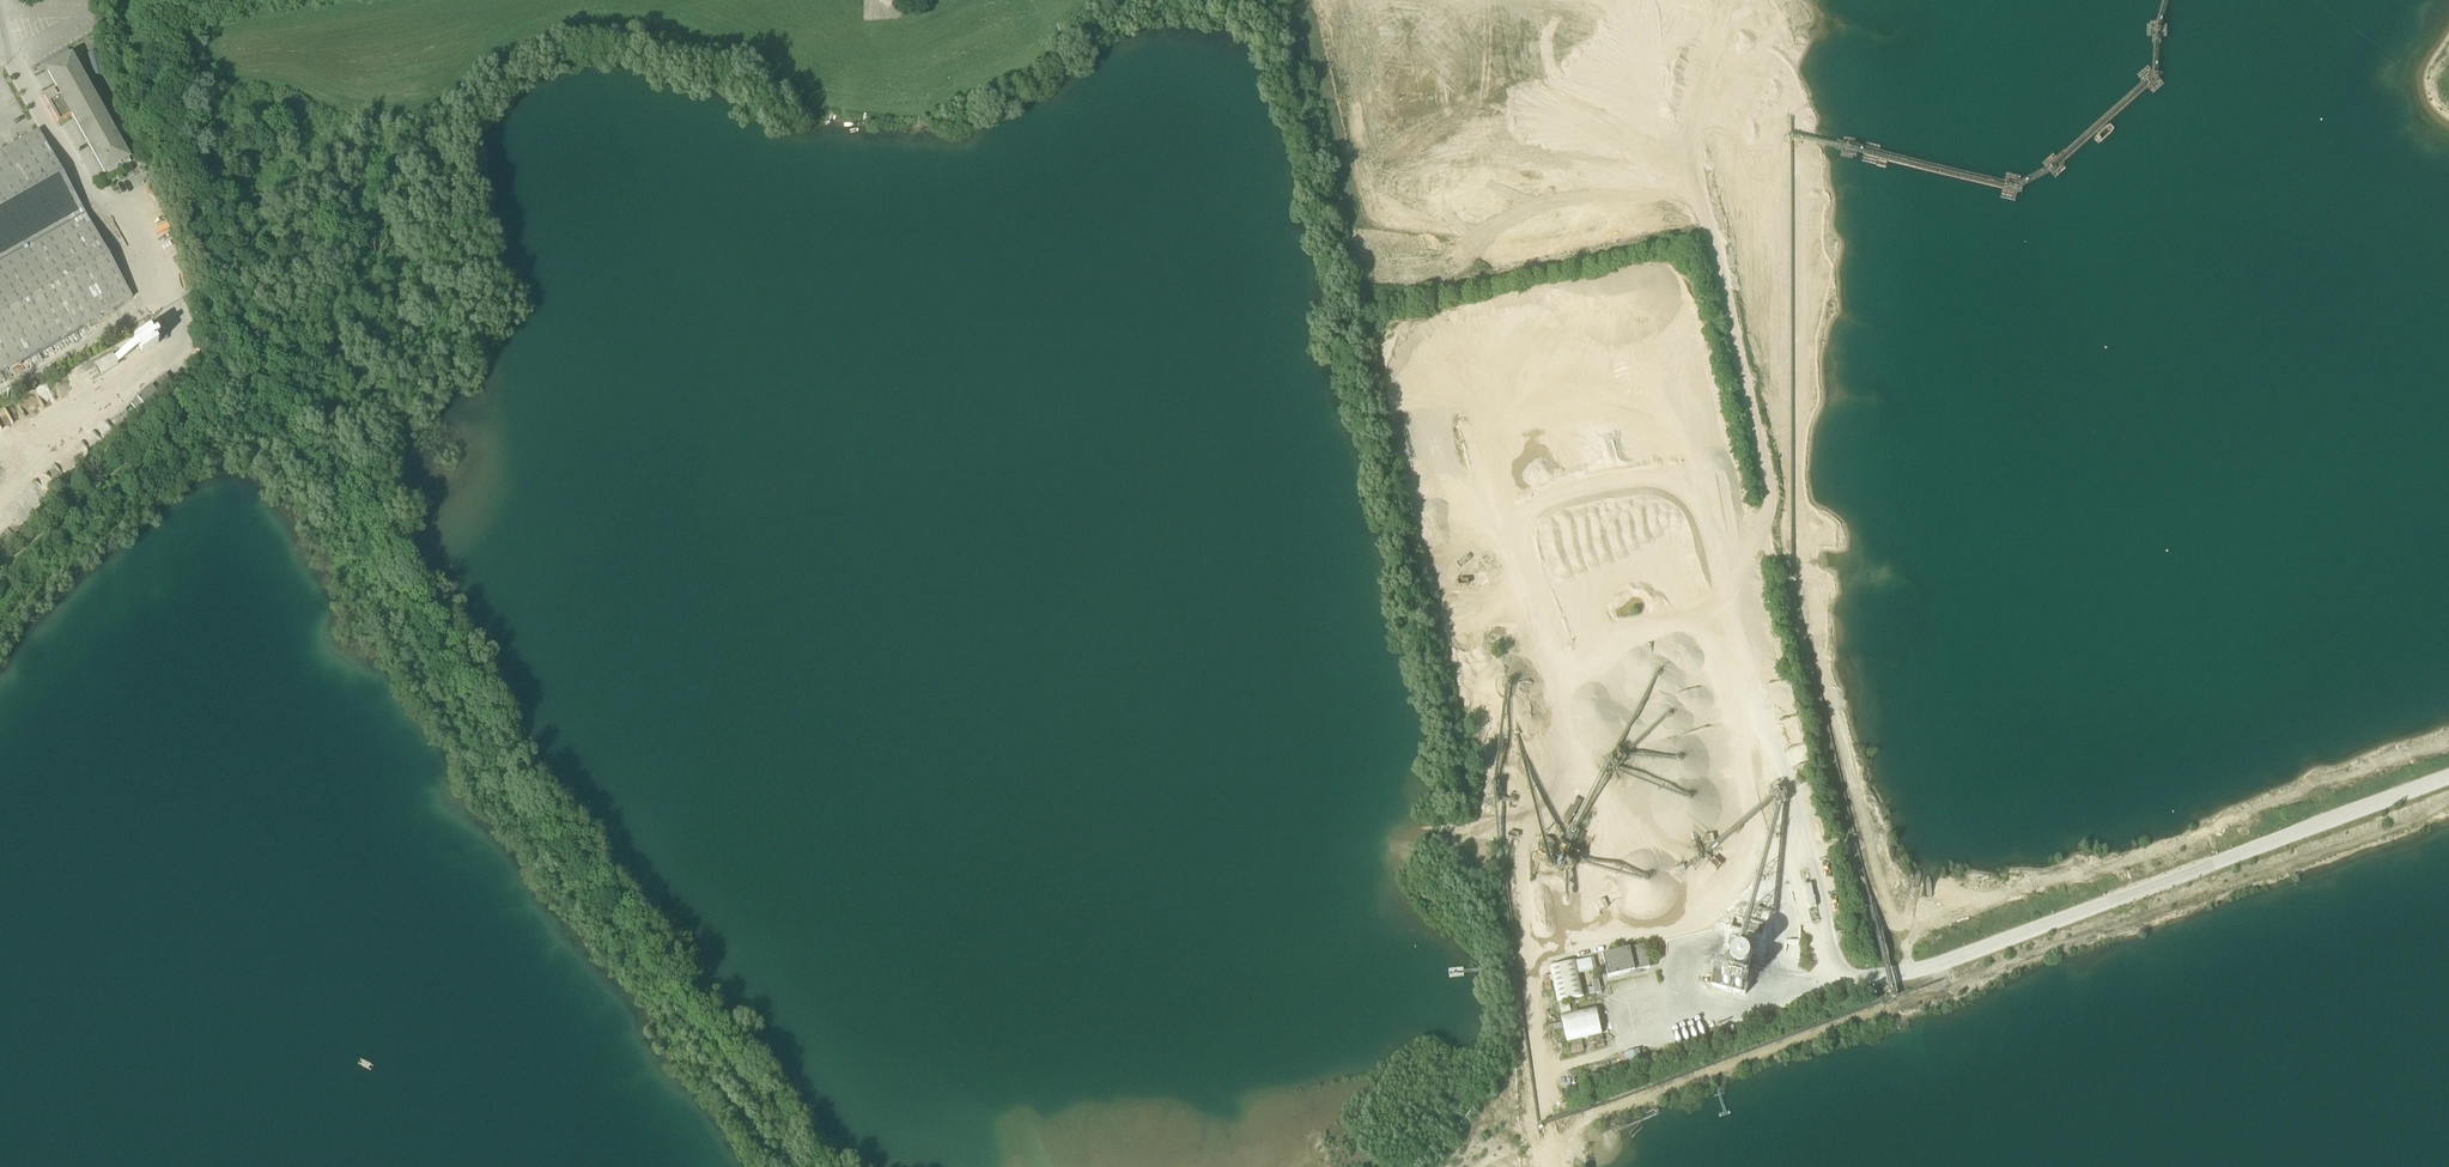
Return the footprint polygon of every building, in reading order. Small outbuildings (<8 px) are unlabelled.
[(72,115),(104,174),(129,161),(71,58),(47,71),(61,95),(52,100),(63,120),(72,115)] [(0,153),(0,373),(131,300),(132,299),(38,131),(37,132),(0,153)] [(135,343),(141,353),(156,345),(150,334),(135,343)] [(132,411),(138,419),(157,404),(150,396),(132,411)] [(1562,822),(1568,825),(1581,803),(1575,799),(1562,822)] [(1704,837),(1705,844),(1714,842),(1713,835),(1704,837)] [(1804,886),(1810,909),(1817,907),(1811,884),(1804,886)] [(1837,933),(1839,943),(1846,942),(1844,932),(1837,933)] [(1801,934),(1791,934),(1790,944),(1801,945),(1801,934)] [(1645,945),(1630,949),(1603,955),(1608,978),(1635,971),(1650,968),(1645,945)] [(1726,970),(1747,976),(1752,955),(1732,950),(1726,970)] [(1594,958),(1576,962),(1579,975),(1597,971),(1594,958)] [(1550,968),(1558,1003),(1584,997),(1579,975),(1576,962),(1550,968)] [(1711,986),(1746,995),(1750,981),(1714,972),(1711,986)] [(1592,982),(1595,995),(1602,993),(1599,980),(1592,982)] [(1558,1005),(1561,1017),(1572,1014),(1569,1003),(1558,1005)] [(1564,1029),(1567,1043),(1581,1039),(1588,1038),(1602,1035),(1596,1009),(1572,1014),(1561,1017),(1563,1023),(1564,1029)] [(1564,1029),(1563,1023),(1549,1026),(1550,1032),(1564,1029)] [(1602,1035),(1588,1038),(1590,1045),(1604,1042),(1602,1035)] [(1581,1039),(1567,1043),(1570,1055),(1584,1052),(1581,1039)] [(1638,1049),(1618,1057),(1623,1070),(1643,1063),(1638,1049)]
